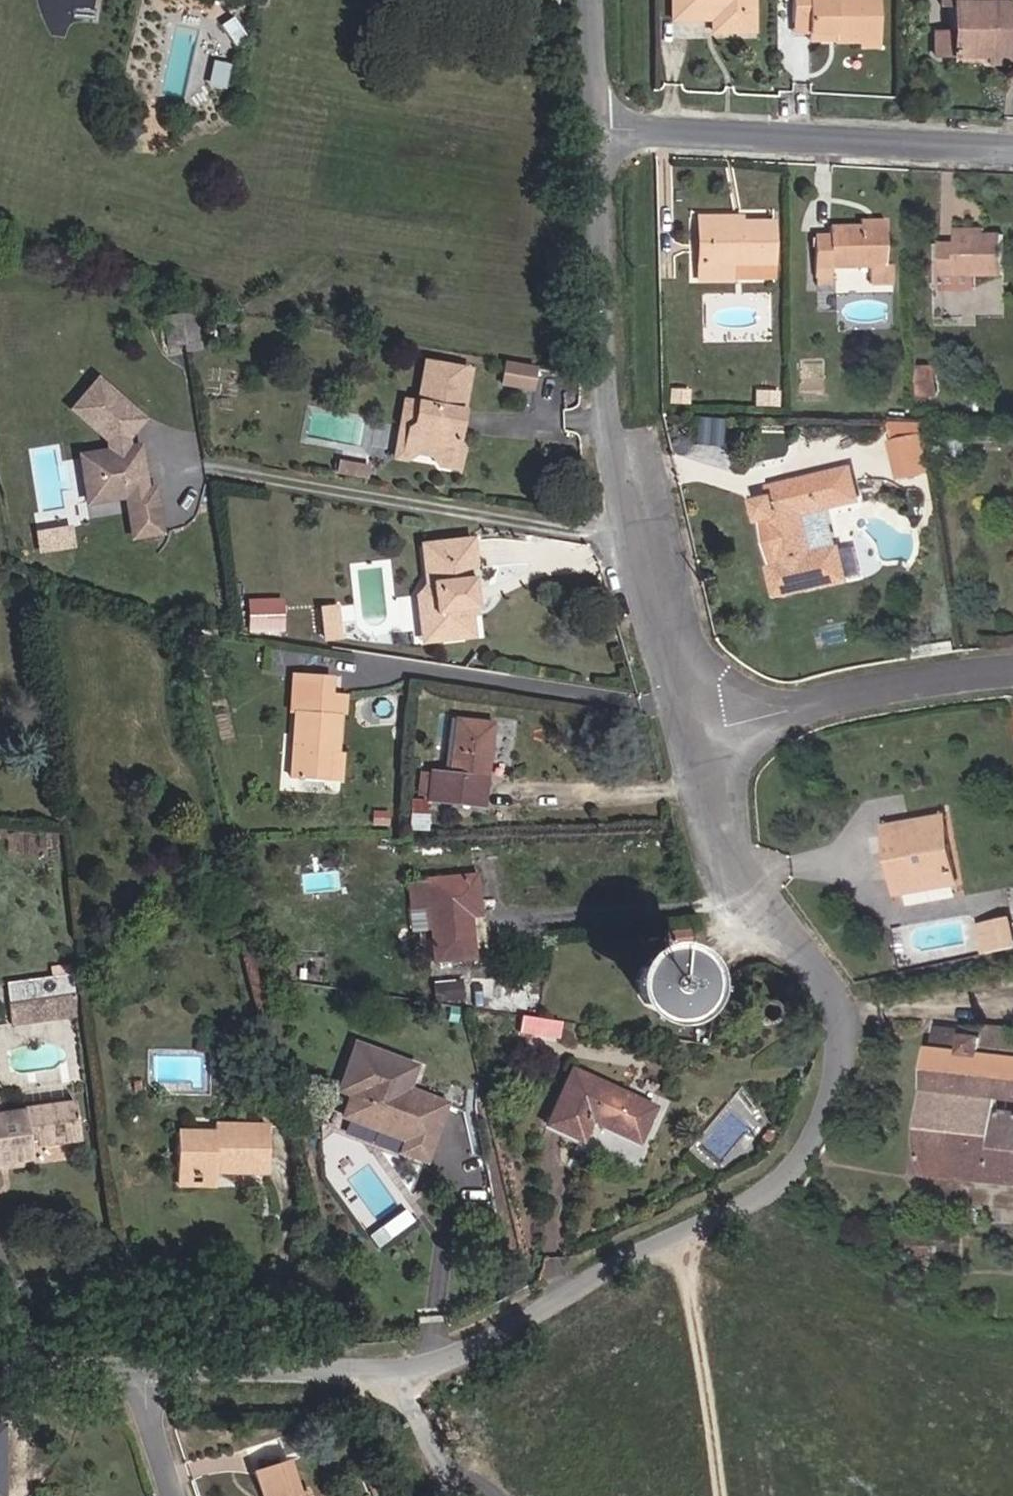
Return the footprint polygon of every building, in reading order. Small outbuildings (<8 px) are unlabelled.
[(752,0),(671,0),(671,21),(711,20),(711,33),(752,33),(752,0)] [(791,36),(807,36),(833,35),(834,41),(878,40),(878,0),(791,0),(791,36)] [(940,6),(952,6),(952,34),(934,33),(934,58),(987,58),(987,65),(1008,65),(1008,4),(976,4),(975,0),(940,0),(940,6)] [(773,264),(772,220),(741,220),(741,218),(740,218),(740,223),(705,223),(705,263),(696,263),(696,281),(730,280),(730,265),(773,264)] [(740,218),(696,218),(696,263),(705,263),(705,223),(740,223),(740,218)] [(884,265),(884,226),(858,226),(828,227),(828,236),(813,236),(813,279),(831,280),(831,269),(869,269),(869,286),(892,286),(891,265),(884,265)] [(1004,276),(1004,235),(986,235),(956,236),(956,244),(941,244),(941,276),(976,276),(1004,276)] [(976,290),(976,276),(941,276),(941,290),(976,290)] [(202,350),(195,311),(179,314),(184,345),(185,352),(202,350)] [(184,345),(179,314),(162,317),(167,348),(184,345)] [(148,473),(147,428),(134,429),(133,422),(156,406),(123,357),(92,378),(119,419),(120,429),(102,430),(103,475),(128,475),(148,474),(148,473)] [(530,389),(534,368),(504,363),(501,384),(530,389)] [(452,431),(456,412),(460,412),(467,371),(424,364),(417,403),(414,425),(408,429),(404,451),(405,451),(432,456),(439,466),(461,450),(455,442),(457,432),(452,431)] [(938,396),(937,368),(919,368),(919,396),(938,396)] [(688,406),(689,390),(668,389),(668,405),(688,406)] [(775,409),(775,394),(758,394),(759,409),(775,409)] [(414,425),(417,403),(404,401),(394,458),(403,460),(405,451),(404,451),(408,429),(414,425)] [(720,449),(723,421),(696,418),(693,446),(720,449)] [(937,471),(928,433),(926,423),(891,422),(902,479),(937,471)] [(103,475),(102,430),(88,430),(89,476),(103,475)] [(458,469),(461,450),(439,466),(458,469)] [(365,478),(367,468),(339,463),(337,473),(365,478)] [(847,580),(830,508),(859,501),(852,471),(773,489),(775,498),(756,502),(757,506),(760,519),(761,523),(770,521),(780,565),(771,567),(778,596),(847,580)] [(156,491),(155,473),(148,473),(148,474),(128,475),(129,491),(156,491)] [(156,516),(156,491),(129,491),(129,516),(156,516)] [(780,565),(770,521),(761,523),(771,567),(780,565)] [(36,529),(39,551),(76,545),(73,523),(36,529)] [(468,600),(467,590),(472,586),(470,570),(475,569),(472,541),(422,547),(425,570),(429,573),(430,588),(423,589),(417,597),(418,610),(426,616),(430,615),(432,640),(473,635),(470,616),(475,616),(474,603),(468,600)] [(337,623),(336,608),(321,609),(323,624),(337,623)] [(275,628),(275,609),(259,609),(259,628),(275,628)] [(432,640),(430,615),(426,616),(418,610),(416,619),(419,641),(432,640)] [(339,637),(337,623),(323,624),(324,639),(339,637)] [(336,753),(339,715),(325,714),(327,694),(328,679),(292,676),(290,711),(295,712),(290,779),(340,783),(342,754),(336,753)] [(345,715),(346,695),(327,694),(325,714),(339,715),(345,715)] [(483,807),(492,724),(455,719),(449,774),(431,772),(427,801),(483,807)] [(957,884),(946,820),(905,828),(904,825),(887,828),(892,856),(897,856),(903,894),(957,884)] [(479,914),(474,874),(408,882),(411,908),(427,906),(430,930),(434,961),(472,957),(469,915),(479,914)] [(430,930),(427,906),(411,908),(408,882),(404,883),(410,932),(430,930)] [(1010,920),(981,927),(987,955),(1012,949),(1012,932),(1010,920)] [(689,943),(688,931),(663,933),(664,946),(689,943)] [(682,986),(681,980),(678,972),(671,966),(668,965),(663,963),(657,963),(651,965),(644,969),(640,976),(638,983),(638,990),(641,996),(645,1002),(650,1005),(655,1007),(662,1007),(667,1006),(672,1004),(675,1001),(680,994),(682,986)] [(460,999),(458,981),(432,984),(434,1002),(460,999)] [(62,1019),(59,997),(8,1004),(10,1026),(62,1019)] [(557,1039),(559,1023),(520,1017),(518,1033),(557,1039)] [(987,1027),(986,1038),(966,1036),(966,1032),(936,1028),(933,1049),(931,1049),(914,1174),(1012,1185),(1012,1114),(995,1112),(996,1097),(1012,1099),(1012,1030),(987,1027)] [(413,1067),(354,1044),(337,1091),(349,1095),(341,1117),(403,1140),(398,1152),(422,1161),(443,1104),(405,1090),(413,1067)] [(636,1143),(652,1108),(570,1070),(545,1126),(579,1141),(588,1121),(636,1143)] [(74,1101),(20,1109),(21,1110),(0,1113),(0,1171),(31,1166),(28,1149),(79,1142),(74,1101)] [(266,1173),(267,1127),(213,1126),(213,1133),(175,1133),(175,1177),(177,1177),(211,1178),(213,1178),(213,1165),(221,1165),(221,1172),(266,1173)] [(211,1186),(211,1178),(177,1177),(176,1186),(211,1186)] [(8,1423),(0,1423),(0,1495),(6,1495),(8,1423)] [(304,1487),(277,1495),(306,1495),(304,1487)]
